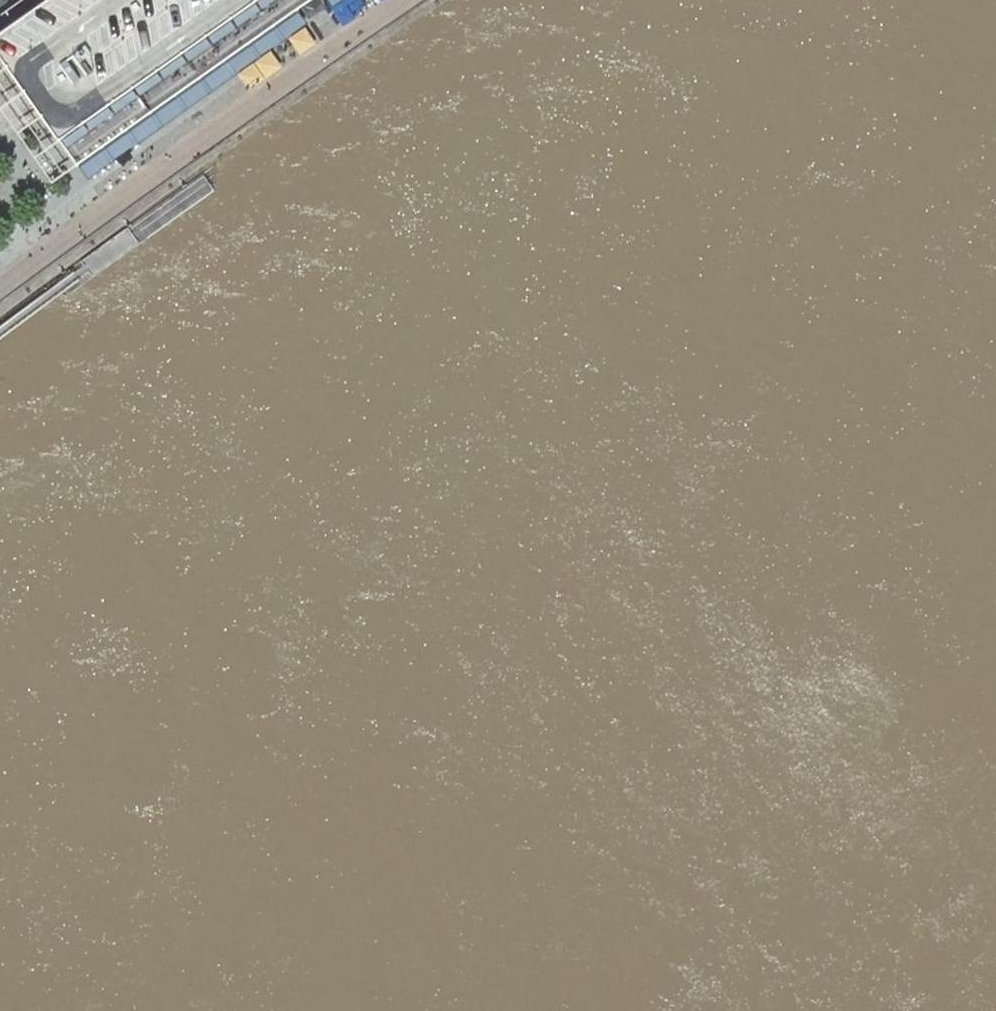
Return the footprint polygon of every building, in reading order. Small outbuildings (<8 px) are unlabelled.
[(316,0),(53,0),(0,37),(0,55),(5,61),(80,167),(312,3),(316,0)]
